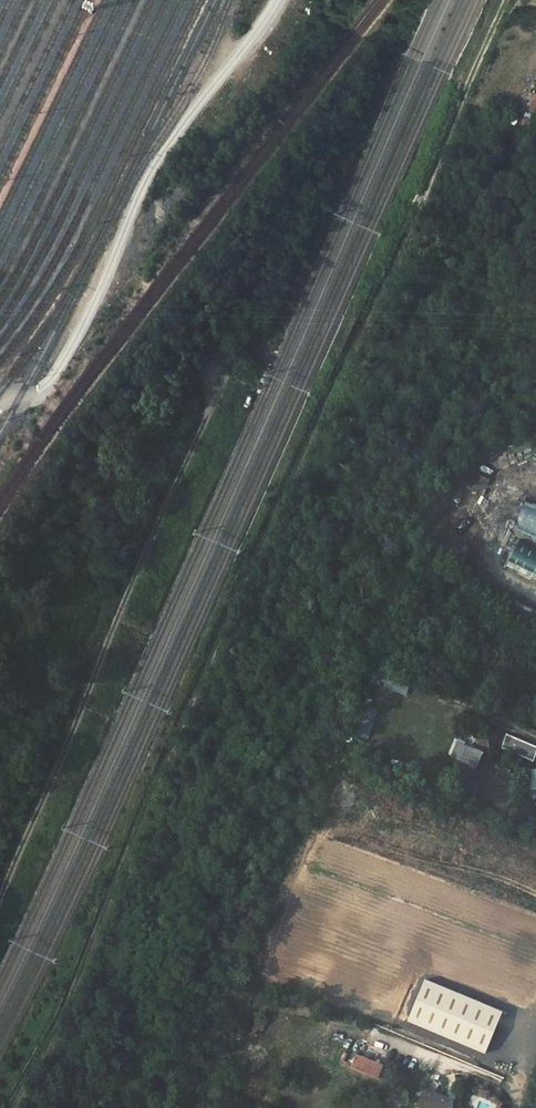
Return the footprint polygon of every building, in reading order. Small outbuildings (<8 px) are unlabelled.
[(535,111),(535,94),(527,109),(534,113),(535,111)] [(535,537),(535,503),(530,500),(516,527),(535,537)] [(506,533),(497,552),(508,557),(517,538),(506,533)] [(507,566),(535,580),(535,548),(520,540),(507,566)] [(516,601),(511,614),(535,623),(534,624),(535,625),(535,609),(516,601)] [(409,691),(409,674),(386,673),(386,690),(409,691)] [(368,734),(379,710),(363,703),(352,727),(368,734)] [(533,761),(535,753),(535,747),(507,734),(501,748),(533,761)] [(454,739),(448,757),(478,767),(484,749),(454,739)] [(497,774),(491,786),(500,790),(504,777),(497,774)] [(501,816),(519,824),(523,815),(505,807),(501,816)] [(503,1012),(424,980),(407,1020),(486,1052),(503,1012)] [(356,1054),(350,1067),(377,1077),(382,1065),(356,1054)] [(416,1107),(441,1107),(445,1098),(423,1090),(416,1107)] [(450,1100),(445,1098),(441,1107),(447,1107),(450,1100)]
